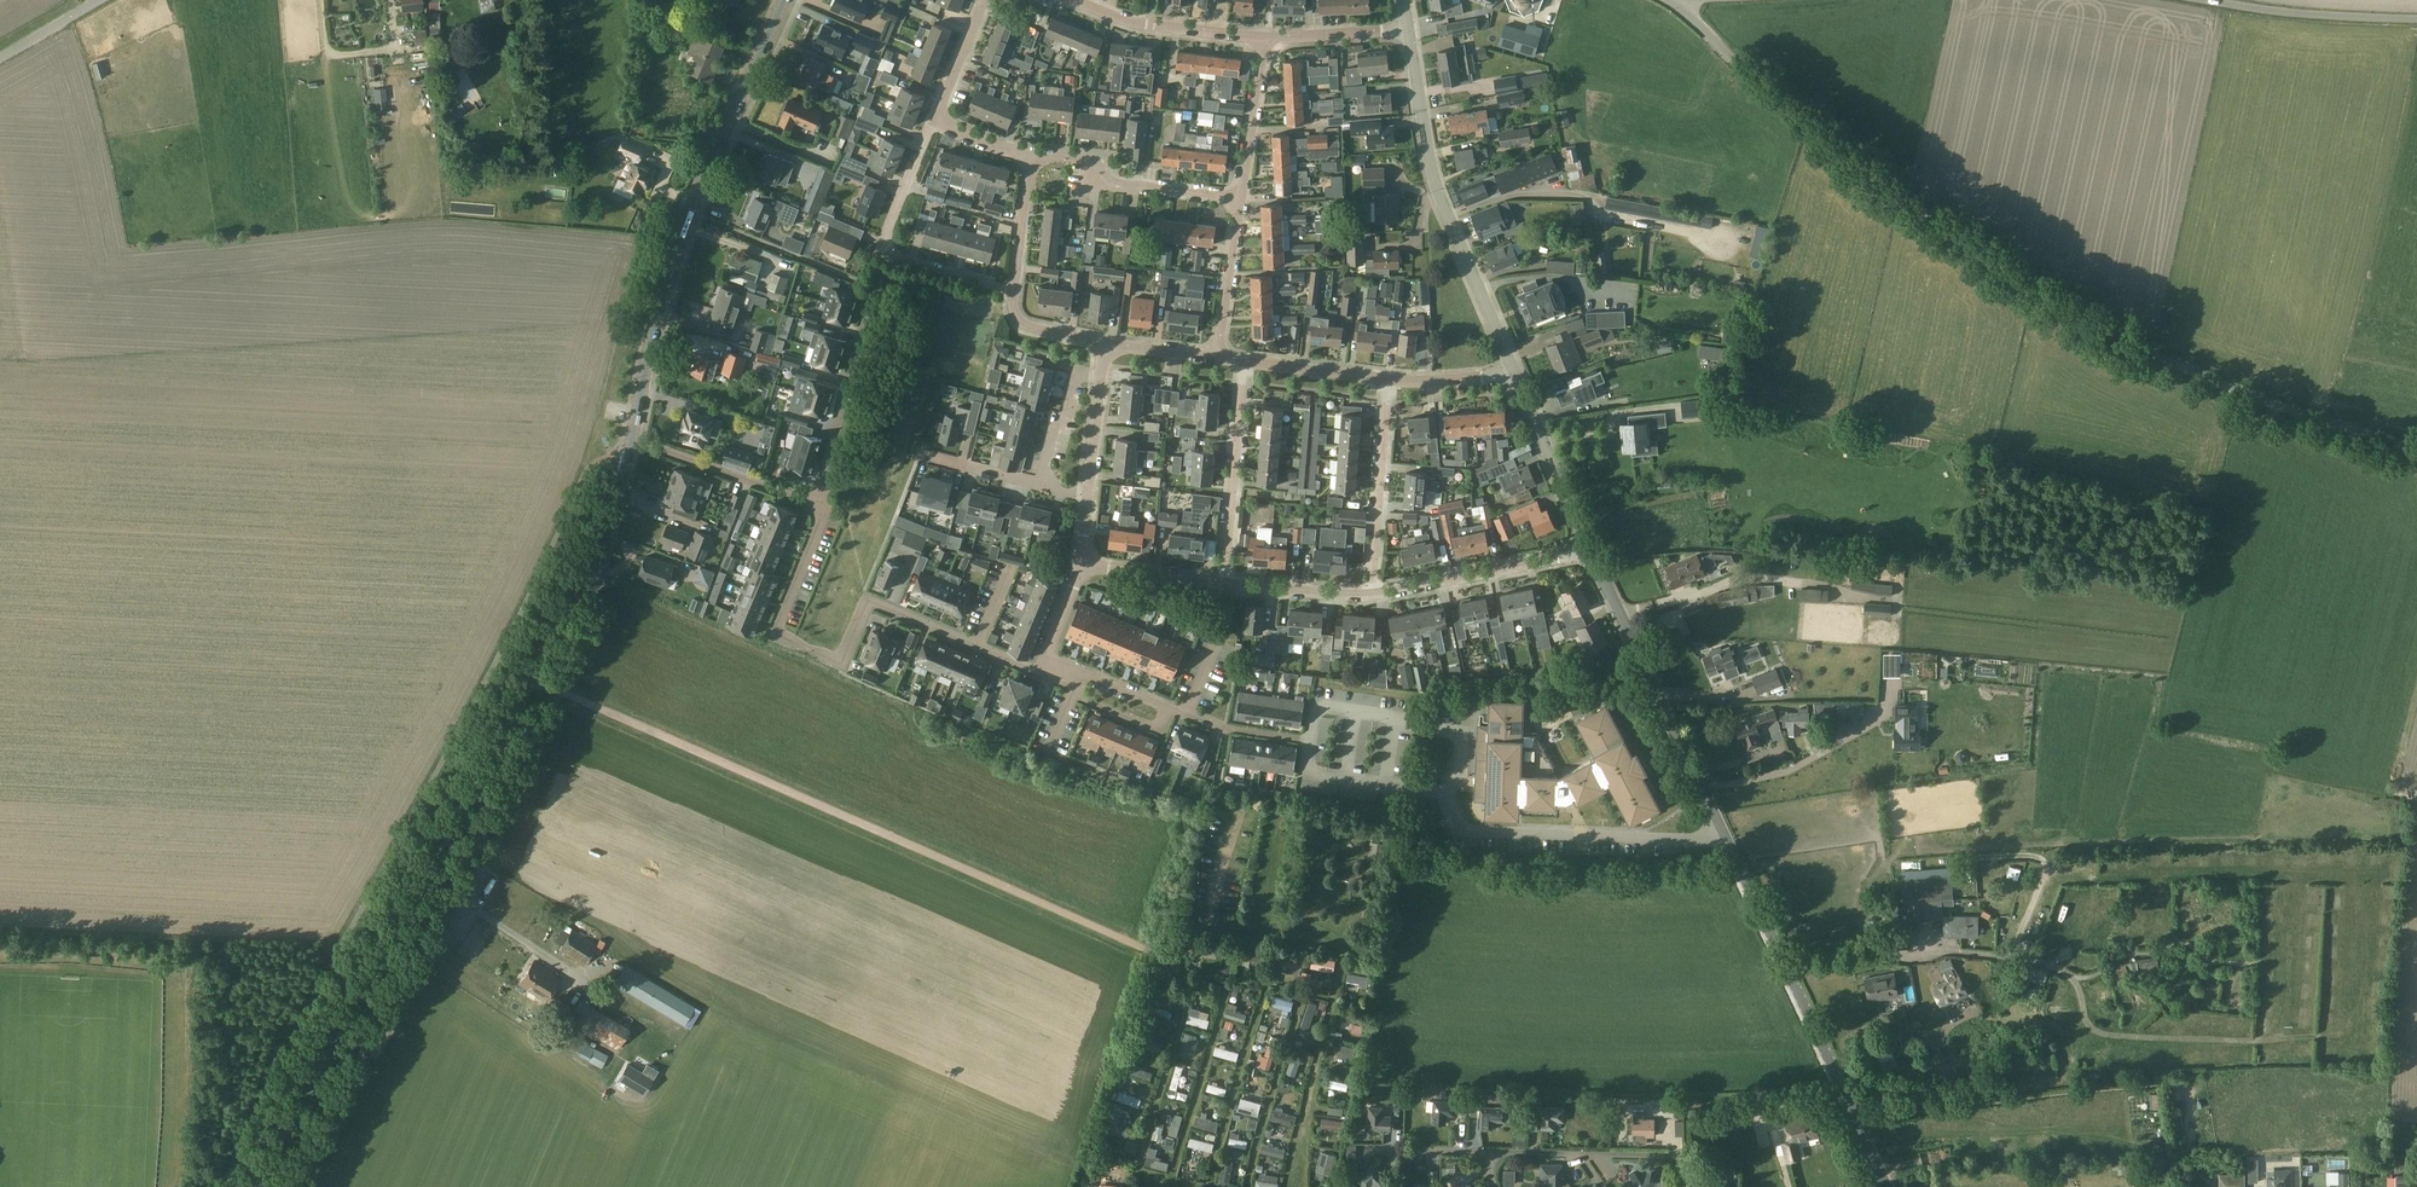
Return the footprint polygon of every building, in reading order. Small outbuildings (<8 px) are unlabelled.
[(426,7),(424,7),(423,0),(400,0),(402,12),(422,11),(422,12),(427,12),(426,7)] [(482,12),(495,10),(494,0),(480,0),(482,12)] [(832,8),(861,21),(871,0),(836,0),(832,8)] [(937,2),(960,12),(965,0),(938,0),(937,2)] [(1235,9),(1240,9),(1239,11),(1252,12),(1254,0),(1236,0),(1235,9)] [(1289,0),(1274,0),(1273,12),(1289,13),(1289,0)] [(1289,13),(1305,13),(1306,0),(1289,0),(1289,13)] [(1344,0),(1312,0),(1313,5),(1312,5),(1312,13),(1320,12),(1320,13),(1345,12),(1344,0)] [(1345,12),(1369,10),(1368,0),(1344,0),(1345,12)] [(1431,9),(1445,6),(1447,18),(1464,14),(1462,3),(1452,5),(1451,0),(1430,0),(1431,9)] [(1490,8),(1497,11),(1503,0),(1473,0),(1490,8)] [(902,7),(889,1),(883,14),(896,20),(902,7)] [(910,5),(908,12),(908,13),(911,14),(924,19),(927,12),(910,5)] [(930,9),(928,15),(940,18),(942,12),(930,9)] [(1370,11),(1350,12),(1351,20),(1370,19),(1370,11)] [(440,13),(429,13),(429,36),(440,36),(440,13)] [(1054,48),(1065,23),(1052,18),(1046,33),(1054,37),(1050,47),(1054,48)] [(1476,19),(1447,24),(1449,34),(1478,29),(1476,19)] [(1015,28),(999,21),(994,34),(1010,40),(1026,47),(1032,49),(1039,32),(1036,30),(1032,39),(1024,35),(1023,38),(1012,34),(1015,28)] [(929,36),(946,44),(952,31),(934,23),(931,30),(927,28),(927,29),(921,26),(918,32),(925,35),(929,36)] [(1071,44),(1078,29),(1065,23),(1054,48),(1059,50),(1063,41),(1071,44)] [(1503,32),(1498,45),(1533,56),(1539,36),(1505,25),(1500,23),(1498,31),(1503,32)] [(824,25),(820,35),(817,36),(814,41),(816,43),(816,45),(832,52),(831,54),(841,58),(848,44),(869,54),(875,39),(858,32),(855,39),(851,38),(851,37),(824,25)] [(413,30),(415,45),(427,44),(426,29),(413,30)] [(1080,59),(1090,34),(1078,29),(1071,44),(1079,48),(1075,57),(1080,59)] [(922,40),(925,35),(918,32),(916,38),(922,40)] [(1010,40),(994,34),(989,46),(1004,53),(1008,45),(1019,49),(1019,50),(1024,52),(1026,47),(1010,40)] [(1090,34),(1080,59),(1085,61),(1089,52),(1097,55),(1103,40),(1090,34)] [(694,66),(691,72),(711,82),(715,72),(713,71),(724,47),(697,35),(689,52),(682,50),(679,59),(694,66)] [(941,56),(946,44),(929,36),(923,49),(941,56)] [(1125,61),(1127,44),(1113,42),(1111,59),(1119,60),(1118,66),(1114,66),(1112,88),(1121,89),(1122,79),(1123,73),(1124,61),(1125,61)] [(1136,75),(1137,75),(1138,62),(1141,46),(1127,44),(1125,61),(1131,61),(1131,67),(1132,67),(1131,75),(1136,75)] [(1442,68),(1462,65),(1474,63),(1472,54),(1465,55),(1464,46),(1465,45),(1454,47),(1454,49),(1439,52),(1442,68)] [(1016,57),(1004,53),(989,46),(983,59),(991,63),(989,69),(1007,76),(1010,70),(999,66),(1002,59),(1030,71),(1032,64),(1025,61),(1016,57)] [(1138,62),(1137,75),(1143,76),(1144,63),(1152,64),(1155,48),(1141,46),(1138,62)] [(936,69),(941,56),(923,49),(920,56),(917,55),(917,54),(910,52),(908,57),(936,69)] [(1385,51),(1358,55),(1360,66),(1345,68),(1347,84),(1362,83),(1361,76),(1388,73),(1385,51)] [(1177,68),(1192,70),(1194,54),(1178,52),(1177,68)] [(1028,54),(1025,61),(1032,64),(1034,57),(1028,54)] [(1200,70),(1208,71),(1210,55),(1194,54),(1192,70),(1191,77),(1190,86),(1195,86),(1196,78),(1199,78),(1200,70)] [(1215,89),(1221,90),(1222,90),(1224,73),(1225,57),(1210,55),(1208,71),(1217,72),(1215,89)] [(931,82),(936,69),(908,57),(905,63),(912,66),(916,67),(913,74),(931,82)] [(1241,59),(1225,57),(1224,73),(1222,90),(1221,90),(1221,94),(1226,94),(1226,90),(1227,90),(1227,82),(1229,82),(1230,74),(1240,75),(1241,59)] [(1284,62),(1285,78),(1301,77),(1301,76),(1308,76),(1308,77),(1317,76),(1317,75),(1329,75),(1338,74),(1337,58),(1329,58),(1329,66),(1313,67),(1312,65),(1309,66),(1308,60),(1284,62)] [(807,69),(805,68),(800,77),(817,86),(818,84),(823,87),(823,88),(832,92),(838,79),(829,75),(828,76),(825,74),(828,67),(812,60),(807,69)] [(101,62),(92,65),(96,79),(105,76),(101,62)] [(1469,82),(1468,73),(1475,72),(1474,63),(1462,65),(1442,68),(1444,84),(1456,82),(1457,85),(1471,83),(1470,82),(1469,82)] [(895,86),(899,77),(883,71),(879,79),(895,86)] [(858,72),(852,89),(865,94),(871,77),(858,72)] [(1159,73),(1150,72),(1148,89),(1147,92),(1149,92),(1156,93),(1159,73)] [(1546,72),(1534,75),(1536,87),(1548,84),(1546,72)] [(1067,75),(1066,82),(1074,83),(1075,76),(1067,75)] [(1517,75),(1493,79),(1497,93),(1531,86),(1530,77),(1517,79),(1517,75)] [(1286,94),(1302,93),(1302,85),(1311,84),(1311,81),(1318,80),(1317,76),(1308,77),(1301,77),(1285,78),(1286,94)] [(967,112),(981,118),(990,95),(987,94),(979,91),(982,83),(977,81),(974,89),(976,90),(967,112)] [(1029,117),(1044,118),(1046,94),(1035,93),(1036,85),(1030,85),(1029,92),(1032,92),(1029,117)] [(1061,95),(1061,88),(1047,86),(1046,94),(1044,118),(1058,120),(1061,95)] [(990,95),(981,118),(994,123),(1003,101),(1001,100),(993,96),(996,89),(990,87),(987,94),(990,95)] [(1147,92),(1148,89),(1135,87),(1135,94),(1149,95),(1149,92),(1147,92)] [(1167,106),(1169,88),(1158,87),(1156,105),(1167,106)] [(386,88),(374,89),(375,102),(387,101),(386,88)] [(897,102),(919,111),(925,97),(903,88),(897,102)] [(1497,95),(1500,108),(1526,102),(1523,89),(1497,95)] [(1017,106),(1006,102),(1009,94),(1004,92),(1001,100),(1003,101),(994,123),(1008,129),(1017,106)] [(1302,93),(1286,94),(1287,109),(1303,108),(1319,107),(1319,101),(1311,102),(1311,100),(1303,100),(1302,93)] [(1366,112),(1381,111),(1381,113),(1391,113),(1389,93),(1365,95),(1366,112)] [(1073,122),(1075,97),(1061,95),(1058,120),(1073,122)] [(1334,98),(1334,117),(1328,118),(1328,125),(1344,124),(1342,98),(1334,98)] [(1136,100),(1127,99),(1126,111),(1135,113),(1136,100)] [(780,123),(791,129),(795,121),(801,123),(800,125),(814,130),(822,112),(799,102),(798,103),(790,100),(787,107),(785,106),(783,112),(784,113),(783,116),(780,123)] [(912,126),(919,111),(897,102),(893,111),(890,110),(888,116),(890,117),(912,126)] [(1220,104),(1219,111),(1232,112),(1232,105),(1220,104)] [(865,106),(860,117),(880,125),(882,126),(885,118),(874,113),(876,110),(865,106)] [(1076,136),(1090,138),(1093,114),(1096,114),(1097,106),(1091,106),(1090,113),(1079,112),(1076,136)] [(1304,124),(1304,115),(1311,114),(1311,112),(1329,111),(1329,107),(1319,107),(1303,108),(1287,109),(1288,125),(1304,124)] [(1093,114),(1090,138),(1105,139),(1108,115),(1110,115),(1111,108),(1105,108),(1104,115),(1096,114),(1093,114)] [(1119,141),(1122,118),(1124,118),(1125,110),(1119,109),(1119,116),(1110,115),(1108,115),(1105,139),(1119,141)] [(1468,128),(1475,127),(1477,135),(1491,133),(1487,109),(1472,111),(1473,112),(1449,115),(1451,131),(1468,129),(1468,128)] [(1570,125),(1568,109),(1557,111),(1560,127),(1570,125)] [(1183,112),(1183,117),(1182,120),(1191,121),(1192,111),(1184,110),(1183,112)] [(834,134),(848,139),(856,120),(843,114),(834,134)] [(1223,129),(1225,115),(1215,114),(1214,121),(1213,128),(1223,129)] [(876,134),(880,125),(860,117),(858,116),(854,125),(876,134)] [(1136,143),(1134,161),(1142,162),(1147,121),(1129,119),(1126,142),(1136,143)] [(1198,119),(1198,132),(1213,133),(1213,119),(1198,119)] [(1381,119),(1351,121),(1352,135),(1368,134),(1369,149),(1380,148),(1380,146),(1394,145),(1394,137),(1396,135),(1396,130),(1393,129),(1393,127),(1374,128),(1373,120),(1381,119)] [(1161,163),(1177,164),(1179,148),(1181,132),(1182,123),(1177,122),(1175,140),(1173,140),(1173,148),(1163,146),(1161,163)] [(1211,152),(1209,168),(1225,170),(1227,154),(1228,146),(1222,145),(1223,138),(1228,138),(1229,129),(1223,129),(1213,128),(1212,136),(1213,136),(1212,144),(1211,152)] [(1499,133),(1501,145),(1529,140),(1528,128),(1499,133)] [(1186,132),(1181,132),(1179,148),(1177,164),(1193,166),(1195,150),(1196,142),(1186,141),(1186,132)] [(1274,150),(1340,147),(1339,141),(1327,142),(1327,135),(1308,136),(1308,139),(1290,140),(1290,134),(1273,135),(1274,150)] [(1213,136),(1212,136),(1207,135),(1206,143),(1196,142),(1195,150),(1193,166),(1209,168),(1211,152),(1212,144),(1213,136)] [(878,153),(898,161),(904,147),(884,139),(885,138),(881,137),(878,144),(882,146),(878,153)] [(639,159),(644,150),(622,140),(618,149),(632,155),(631,158),(632,159),(632,162),(632,163),(632,165),(625,181),(618,178),(612,190),(630,198),(634,190),(638,192),(640,186),(644,188),(651,172),(636,165),(639,159)] [(1475,158),(1488,156),(1486,146),(1454,152),(1457,167),(1474,164),(1474,162),(1476,161),(1475,158)] [(1580,177),(1579,173),(1581,173),(1576,146),(1561,149),(1570,188),(1579,189),(1582,188),(1592,189),(1596,188),(1591,174),(1588,175),(1580,177)] [(1275,164),(1291,163),(1291,155),(1310,154),(1310,158),(1329,157),(1329,155),(1340,155),(1340,147),(1274,150),(1275,164)] [(867,164),(867,165),(868,165),(892,175),(898,161),(878,153),(873,151),(867,164)] [(927,198),(943,202),(945,197),(949,183),(952,171),(957,155),(944,151),(939,168),(940,168),(936,180),(943,182),(941,190),(929,187),(927,198)] [(1461,188),(1467,204),(1501,191),(1502,193),(1556,172),(1549,153),(1461,188)] [(840,164),(866,175),(864,174),(868,165),(867,165),(867,164),(844,154),(840,164)] [(794,163),(769,155),(769,156),(766,156),(764,159),(762,163),(762,167),(764,168),(761,177),(768,179),(768,182),(770,184),(773,185),(777,185),(778,182),(786,186),(794,163)] [(962,187),(966,175),(970,158),(957,155),(952,171),(949,183),(954,184),(954,182),(963,185),(962,187)] [(1353,165),(1365,164),(1365,155),(1353,155),(1353,165)] [(976,191),(979,179),(984,162),(970,158),(966,175),(962,187),(963,187),(964,184),(972,186),(971,189),(976,191)] [(1322,162),(1323,170),(1344,169),(1344,161),(1329,162),(1322,162)] [(986,201),(987,201),(989,194),(993,182),(997,166),(984,162),(979,179),(986,180),(983,192),(981,199),(986,201)] [(1276,179),(1307,177),(1306,172),(1292,173),(1291,163),(1275,164),(1276,179)] [(863,183),(866,175),(840,164),(834,177),(841,179),(843,175),(863,183)] [(996,192),(997,189),(1007,192),(1008,187),(1006,186),(1011,169),(997,166),(993,182),(989,194),(987,201),(984,211),(1001,216),(1004,206),(992,203),(994,191),(996,192)] [(1384,185),(1384,167),(1363,168),(1364,201),(1376,201),(1376,222),(1397,222),(1397,195),(1384,195),(1384,185)] [(1307,177),(1276,179),(1276,185),(1274,185),(1275,192),(1277,192),(1277,194),(1281,193),(1292,193),(1293,193),(1301,192),(1301,185),(1310,184),(1310,177),(1307,177)] [(1342,184),(1323,185),(1324,197),(1343,196),(1342,184)] [(867,185),(857,209),(875,217),(885,192),(867,185)] [(763,193),(760,200),(755,198),(751,207),(752,207),(747,221),(765,228),(772,212),(780,215),(778,219),(793,225),(800,208),(763,193)] [(1608,197),(1606,208),(1618,210),(1617,211),(1620,212),(1675,222),(1711,229),(1713,217),(1669,208),(1627,200),(1608,197)] [(817,214),(822,203),(812,199),(807,210),(817,214)] [(971,208),(972,203),(959,199),(957,204),(971,208)] [(1474,221),(1481,239),(1517,224),(1507,200),(1484,209),(1487,216),(1474,221)] [(1263,221),(1282,220),(1281,205),(1262,206),(1263,221)] [(1045,220),(1072,223),(1072,218),(1070,218),(1071,209),(1063,208),(1064,208),(1047,206),(1045,220)] [(935,218),(937,211),(931,209),(929,216),(935,218)] [(833,219),(831,226),(822,247),(847,258),(856,237),(849,234),(853,225),(834,218),(835,215),(822,210),(819,218),(829,222),(830,218),(833,219)] [(1095,231),(1094,234),(1096,234),(1110,236),(1112,214),(1097,212),(1095,231)] [(1112,214),(1110,236),(1125,237),(1126,231),(1128,216),(1112,214)] [(1306,214),(1288,215),(1289,224),(1307,223),(1306,214)] [(959,217),(957,224),(963,225),(965,218),(959,217)] [(1328,233),(1344,232),(1344,218),(1327,218),(1328,233)] [(921,244),(935,248),(942,223),(928,219),(921,244)] [(1169,240),(1171,221),(1156,219),(1153,238),(1169,240)] [(1071,229),(1072,223),(1045,220),(1043,234),(1060,236),(1061,227),(1071,229)] [(1263,236),(1282,235),(1282,220),(1263,221),(1263,236)] [(1183,241),(1186,223),(1171,221),(1169,240),(1183,241)] [(949,252),(956,227),(942,223),(935,248),(949,252)] [(1198,243),(1200,224),(1186,223),(1183,241),(1198,243)] [(990,233),(992,226),(986,224),(984,231),(990,233)] [(1200,224),(1198,243),(1213,245),(1215,226),(1200,224)] [(962,255),(969,231),(956,227),(949,252),(962,255)] [(976,259),(983,235),(969,231),(962,255),(976,259)] [(1059,245),(1060,236),(1043,234),(1042,248),(1058,250),(1069,251),(1075,252),(1076,246),(1059,245)] [(983,235),(976,259),(990,263),(997,239),(983,235)] [(1264,251),(1283,250),(1282,235),(1263,236),(1264,251)] [(1347,265),(1364,264),(1364,241),(1347,241),(1347,265)] [(1095,250),(1095,244),(1087,243),(1086,249),(1085,255),(1093,256),(1094,256),(1095,250)] [(1510,243),(1490,251),(1493,260),(1490,261),(1494,270),(1518,260),(1510,243)] [(1315,244),(1290,245),(1290,254),(1315,253),(1315,244)] [(1075,257),(1075,252),(1069,251),(1058,250),(1042,248),(1040,262),(1057,264),(1058,255),(1075,257)] [(1283,250),(1264,251),(1264,266),(1283,266),(1283,250)] [(1375,252),(1375,260),(1366,260),(1366,276),(1388,276),(1388,267),(1398,267),(1398,252),(1375,252)] [(734,255),(728,272),(755,281),(762,263),(749,258),(748,260),(734,255)] [(1570,262),(1547,260),(1546,272),(1569,274),(1570,262)] [(1586,261),(1576,260),(1576,272),(1585,273),(1586,261)] [(1059,278),(1059,276),(1060,269),(1042,267),(1041,276),(1059,278)] [(1126,270),(1109,269),(1096,267),(1094,277),(1124,281),(1126,270)] [(1060,269),(1059,276),(1064,277),(1064,272),(1066,273),(1073,274),(1071,289),(1081,290),(1083,271),(1073,270),(1060,269)] [(1135,293),(1138,272),(1128,271),(1126,292),(1135,293)] [(1305,271),(1292,272),(1292,282),(1305,281),(1305,271)] [(1311,271),(1307,303),(1316,304),(1321,271),(1311,271)] [(766,297),(779,302),(782,293),(783,294),(789,278),(773,273),(767,288),(769,289),(766,297)] [(1201,298),(1204,278),(1188,276),(1187,292),(1186,301),(1185,312),(1183,330),(1184,330),(1184,333),(1193,334),(1193,331),(1196,331),(1197,321),(1200,322),(1200,323),(1201,323),(1202,314),(1198,313),(1200,298),(1201,298)] [(1251,277),(1252,292),(1271,291),(1278,291),(1278,295),(1296,295),(1296,285),(1279,286),(1279,285),(1270,285),(1270,276),(1251,277)] [(1367,297),(1376,298),(1378,282),(1369,280),(1367,297)] [(1404,281),(1396,280),(1393,300),(1402,301),(1404,281)] [(1536,280),(1522,286),(1524,292),(1518,295),(1522,306),(1522,307),(1524,311),(1529,322),(1536,320),(1538,326),(1557,318),(1555,312),(1564,309),(1553,281),(1538,286),(1536,280)] [(1383,282),(1380,295),(1392,297),(1394,284),(1383,282)] [(1109,310),(1118,311),(1121,285),(1111,285),(1110,294),(1093,292),(1090,319),(1108,320),(1109,310)] [(859,296),(831,287),(827,302),(854,310),(859,296)] [(1162,287),(1160,304),(1170,306),(1172,289),(1162,287)] [(1054,312),(1057,289),(1042,288),(1039,311),(1054,312)] [(722,289),(709,327),(732,335),(745,297),(722,289)] [(1057,289),(1054,312),(1071,314),(1073,291),(1057,289)] [(1405,290),(1405,302),(1415,302),(1415,290),(1405,290)] [(1253,307),(1272,306),(1271,291),(1252,292),(1253,307)] [(1168,328),(1183,330),(1185,312),(1186,301),(1187,292),(1186,292),(1186,296),(1176,295),(1174,311),(1167,310),(1166,318),(1169,318),(1168,328)] [(1344,297),(1341,314),(1354,315),(1356,298),(1344,297)] [(1150,326),(1153,300),(1134,298),(1131,323),(1150,326)] [(1358,346),(1372,348),(1374,330),(1376,316),(1377,307),(1375,306),(1376,299),(1367,298),(1365,314),(1369,314),(1368,322),(1358,321),(1357,328),(1360,328),(1358,346)] [(850,325),(854,310),(827,302),(823,316),(850,325)] [(1272,322),(1298,320),(1297,315),(1280,316),(1279,314),(1272,314),(1272,306),(1253,307),(1254,323),(1272,322)] [(1377,307),(1376,316),(1374,330),(1372,348),(1387,350),(1388,341),(1391,341),(1392,332),(1389,332),(1389,328),(1393,328),(1394,321),(1388,320),(1390,308),(1377,307)] [(1336,326),(1337,311),(1330,310),(1329,317),(1328,325),(1326,343),(1340,344),(1342,335),(1344,335),(1344,336),(1345,336),(1346,327),(1336,326)] [(1611,327),(1610,311),(1602,312),(1603,328),(1611,327)] [(1619,327),(1618,311),(1610,311),(1611,327),(1619,327)] [(817,324),(819,316),(805,312),(803,319),(806,320),(817,324)] [(1595,328),(1595,312),(1586,312),(1587,328),(1595,328)] [(1603,328),(1602,312),(1595,312),(1595,328),(1603,328)] [(790,328),(794,317),(785,314),(781,325),(790,328)] [(1399,352),(1414,353),(1416,338),(1424,339),(1424,330),(1425,330),(1424,314),(1415,315),(1415,317),(1405,318),(1406,331),(1406,333),(1401,333),(1399,352)] [(1313,331),(1312,341),(1326,343),(1328,325),(1329,317),(1312,315),(1311,323),(1310,322),(1309,331),(1310,331),(1313,331)] [(847,342),(820,333),(818,333),(821,325),(817,324),(806,320),(804,328),(815,331),(810,346),(815,348),(842,356),(847,342)] [(1273,336),(1273,326),(1280,326),(1280,325),(1292,325),(1291,336),(1299,337),(1301,323),(1298,323),(1298,320),(1272,322),(1254,323),(1255,337),(1257,337),(1257,341),(1267,340),(1266,337),(1273,336)] [(750,349),(763,353),(769,333),(756,329),(750,349)] [(1557,343),(1547,347),(1557,371),(1575,364),(1568,345),(1574,343),(1569,329),(1554,335),(1557,343)] [(1580,336),(1585,347),(1603,340),(1598,329),(1580,336)] [(1581,351),(1577,343),(1572,346),(1579,361),(1604,350),(1600,342),(1581,351)] [(1342,352),(1343,345),(1315,344),(1315,352),(1342,352)] [(1706,357),(1707,346),(1700,345),(1698,356),(1706,357)] [(842,356),(815,348),(811,362),(838,370),(842,356)] [(1393,359),(1393,350),(1362,349),(1361,358),(1393,359)] [(716,371),(741,378),(747,357),(726,351),(723,361),(719,360),(718,362),(716,361),(715,359),(711,357),(709,359),(699,356),(696,364),(695,365),(694,369),(694,371),(694,373),(713,378),(716,371)] [(780,359),(759,352),(756,360),(778,367),(780,359)] [(800,368),(802,360),(784,354),(782,362),(800,368)] [(1056,372),(1056,370),(1041,367),(1043,360),(1027,356),(1024,365),(1026,369),(1025,376),(1050,382),(1053,383),(1055,377),(1052,374),(1053,370),(1056,371),(1055,372),(1056,372)] [(1004,364),(1002,369),(1000,368),(998,376),(1007,378),(1010,365),(1004,364)] [(831,402),(835,387),(815,381),(817,373),(802,368),(799,376),(808,379),(803,393),(831,402)] [(1570,387),(1556,393),(1561,406),(1575,400),(1577,404),(1606,393),(1602,382),(1605,381),(1601,371),(1586,377),(1585,373),(1567,380),(1570,387)] [(1047,395),(1050,382),(1025,376),(1022,385),(1021,385),(1019,386),(1019,388),(1047,395)] [(956,395),(958,387),(942,383),(940,391),(956,395)] [(1124,383),(1122,400),(1143,402),(1154,403),(1170,404),(1171,396),(1171,390),(1156,389),(1155,395),(1141,394),(1142,385),(1124,383)] [(1047,395),(1019,388),(1017,394),(1021,395),(1019,401),(1027,403),(1026,404),(1035,406),(1044,408),(1047,395)] [(1170,404),(1170,407),(1185,408),(1197,409),(1218,411),(1220,394),(1201,392),(1200,400),(1185,398),(1185,400),(1179,399),(1179,391),(1171,390),(1171,396),(1170,404)] [(805,415),(806,410),(826,416),(831,402),(803,393),(799,407),(794,406),(793,411),(788,409),(786,419),(807,425),(809,416),(805,415)] [(1017,401),(1017,402),(1006,399),(1003,410),(1015,412),(1014,415),(1032,419),(1032,418),(1035,406),(1026,404),(1027,403),(1019,401),(1017,401)] [(1707,399),(1683,402),(1684,416),(1708,414),(1707,399)] [(1143,402),(1122,400),(1120,416),(1138,418),(1139,408),(1142,408),(1143,402)] [(1154,410),(1169,412),(1170,407),(1170,404),(1154,403),(1154,410)] [(1310,405),(1296,403),(1296,410),(1305,411),(1303,426),(1309,427),(1311,411),(1309,411),(1310,405)] [(1341,429),(1360,431),(1362,415),(1358,415),(1359,406),(1343,405),(1342,414),(1342,413),(1341,429)] [(944,422),(942,430),(944,431),(942,439),(957,443),(961,427),(968,429),(973,409),(960,406),(957,417),(948,414),(946,423),(944,422)] [(1184,416),(1185,408),(1170,407),(1169,412),(1169,413),(1177,414),(1177,415),(1184,416)] [(1262,422),(1282,424),(1284,409),(1264,407),(1262,422)] [(1216,427),(1218,411),(1197,409),(1196,415),(1199,416),(1198,425),(1216,427)] [(692,431),(688,442),(702,446),(706,435),(708,436),(711,425),(709,424),(711,417),(690,411),(688,418),(686,417),(683,429),(692,431)] [(1505,411),(1489,412),(1491,431),(1506,430),(1505,411)] [(1489,412),(1475,413),(1476,432),(1486,431),(1488,464),(1475,469),(1477,473),(1493,466),(1491,438),(1491,431),(1489,412)] [(1461,433),(1476,432),(1475,413),(1460,414),(1461,433)] [(1635,453),(1649,452),(1648,447),(1649,447),(1648,445),(1650,445),(1649,443),(1648,443),(1647,427),(1666,426),(1665,413),(1629,417),(1630,424),(1622,425),(1623,432),(1620,433),(1621,437),(1623,437),(1624,449),(1634,448),(1635,453)] [(1446,434),(1461,433),(1460,414),(1440,416),(1441,435),(1446,434)] [(1000,425),(1029,432),(1030,426),(1033,427),(1034,426),(1036,419),(1032,418),(1032,419),(1014,415),(1012,422),(1001,419),(1000,425)] [(1710,417),(1684,416),(1683,424),(1709,425),(1710,417)] [(1433,466),(1441,466),(1439,452),(1438,452),(1437,435),(1430,435),(1429,417),(1409,418),(1411,439),(1428,438),(1429,453),(1430,453),(1431,466),(1433,466)] [(1159,431),(1160,423),(1145,421),(1144,430),(1159,431)] [(1281,439),(1282,424),(1262,422),(1261,437),(1281,439)] [(770,445),(776,426),(766,423),(761,442),(770,445)] [(1003,439),(1008,440),(1029,445),(1030,438),(1030,437),(1028,436),(1029,432),(1000,425),(998,429),(1005,431),(1003,439)] [(1180,427),(1179,436),(1197,437),(1198,429),(1180,427)] [(1359,446),(1360,431),(1341,429),(1339,444),(1359,446)] [(1144,431),(1143,440),(1159,441),(1160,433),(1144,431)] [(816,457),(822,440),(804,434),(797,432),(792,449),(816,457)] [(1279,455),(1281,439),(1261,437),(1259,453),(1279,455)] [(1497,438),(1491,438),(1493,466),(1498,464),(1498,463),(1499,463),(1499,460),(1498,460),(1498,459),(1509,459),(1508,445),(1497,445),(1497,438)] [(1146,459),(1149,459),(1156,460),(1157,451),(1145,450),(1145,451),(1135,450),(1136,441),(1118,439),(1116,456),(1146,459)] [(990,465),(1016,471),(1019,456),(1025,458),(1026,456),(1025,456),(1025,457),(1023,456),(1024,452),(1027,451),(1029,445),(1008,440),(1006,448),(995,445),(990,465)] [(1456,441),(1457,450),(1468,449),(1467,440),(1456,441)] [(1358,461),(1359,446),(1339,444),(1338,459),(1358,461)] [(724,459),(723,464),(748,473),(750,467),(754,454),(727,446),(723,459),(724,459)] [(811,474),(816,457),(792,449),(787,466),(793,469),(802,471),(802,473),(808,475),(809,473),(811,474)] [(1468,449),(1457,450),(1458,460),(1469,459),(1468,449)] [(1193,466),(1213,467),(1214,452),(1195,450),(1193,466)] [(1278,470),(1279,455),(1259,453),(1258,468),(1278,470)] [(1146,466),(1146,459),(1116,456),(1115,472),(1133,474),(1133,465),(1146,466)] [(1173,456),(1173,464),(1181,465),(1182,456),(1173,456)] [(1537,484),(1528,464),(1518,468),(1513,458),(1498,464),(1493,466),(1477,473),(1477,474),(1482,486),(1489,482),(1488,480),(1504,473),(1504,474),(1503,475),(1511,495),(1537,484)] [(1357,476),(1358,461),(1338,459),(1337,474),(1357,476)] [(1173,464),(1172,472),(1181,473),(1181,465),(1173,464)] [(1211,483),(1213,467),(1193,466),(1192,481),(1211,483)] [(1433,466),(1432,475),(1454,477),(1455,468),(1441,467),(1433,466)] [(1276,485),(1278,470),(1258,468),(1256,483),(1276,485)] [(671,482),(670,485),(699,495),(705,480),(676,470),(675,473),(672,472),(669,482),(671,482)] [(1306,494),(1307,488),(1304,488),(1306,472),(1300,471),(1298,486),(1289,485),(1289,492),(1305,494),(1306,494)] [(1316,489),(1314,489),(1316,473),(1310,472),(1308,488),(1307,488),(1306,494),(1315,495),(1316,489)] [(1406,488),(1435,490),(1435,489),(1439,488),(1440,483),(1436,481),(1436,477),(1427,476),(1427,473),(1408,472),(1406,488)] [(915,487),(911,501),(919,504),(921,498),(934,501),(940,477),(926,473),(922,489),(915,487)] [(1355,492),(1357,476),(1337,474),(1336,490),(1355,492)] [(1161,477),(1145,475),(1144,485),(1160,487),(1161,477)] [(940,477),(934,501),(947,505),(946,510),(954,512),(957,498),(950,496),(954,480),(940,477)] [(699,495),(670,485),(669,488),(667,487),(664,497),(666,498),(665,500),(682,506),(679,514),(695,519),(698,511),(694,510),(699,495)] [(960,505),(956,522),(971,526),(972,521),(978,523),(986,492),(981,490),(977,492),(973,491),(973,489),(974,489),(975,489),(973,488),(968,507),(960,505)] [(1434,506),(1435,490),(1406,488),(1405,504),(1425,505),(1434,506)] [(1004,516),(995,514),(1000,495),(998,495),(999,496),(999,498),(994,497),(992,493),(986,492),(978,523),(986,525),(985,529),(1000,533),(1004,516)] [(734,494),(730,505),(738,508),(742,497),(734,494)] [(748,494),(743,505),(752,509),(757,498),(748,494)] [(1212,499),(1196,496),(1194,507),(1211,509),(1212,499)] [(1483,496),(1475,498),(1477,504),(1484,503),(1483,496)] [(1343,498),(1328,497),(1328,505),(1342,507),(1343,498)] [(1031,535),(1033,527),(1039,504),(1033,503),(1029,505),(1024,504),(1025,502),(1026,502),(1026,501),(1024,501),(1020,520),(1012,518),(1008,535),(1022,538),(1024,533),(1031,535)] [(1451,512),(1456,511),(1464,510),(1462,501),(1454,503),(1449,504),(1437,506),(1439,514),(1451,512)] [(1526,505),(1509,512),(1509,513),(1513,522),(1514,525),(1532,517),(1539,533),(1554,527),(1546,510),(1541,512),(1536,502),(1527,506),(1526,505)] [(772,503),(766,515),(792,526),(797,514),(772,503)] [(1044,506),(1039,504),(1033,527),(1040,529),(1037,542),(1051,546),(1056,529),(1047,527),(1052,508),(1050,507),(1050,508),(1051,508),(1051,510),(1046,509),(1044,506)] [(1487,504),(1479,506),(1484,528),(1492,526),(1487,504)] [(1341,510),(1340,521),(1356,523),(1356,511),(1341,510)] [(1178,515),(1179,514),(1160,511),(1158,525),(1177,528),(1178,519),(1178,515)] [(1169,553),(1186,555),(1188,536),(1190,520),(1192,512),(1184,511),(1181,535),(1171,534),(1169,553)] [(1403,512),(1402,523),(1417,524),(1418,513),(1403,512)] [(1506,514),(1493,519),(1498,529),(1510,524),(1506,514)] [(766,515),(762,527),(787,538),(792,526),(766,515)] [(1127,530),(1125,548),(1141,549),(1142,544),(1153,545),(1155,527),(1149,527),(1149,523),(1147,523),(1146,532),(1137,531),(1138,521),(1133,520),(1134,515),(1131,515),(1130,524),(1129,530),(1127,530)] [(1450,516),(1441,517),(1445,537),(1454,535),(1450,516)] [(1301,543),(1301,542),(1303,528),(1303,527),(1304,518),(1295,517),(1294,528),(1293,542),(1301,543)] [(1431,520),(1435,543),(1446,541),(1441,518),(1431,520)] [(923,535),(925,526),(908,519),(904,528),(923,535)] [(1198,521),(1190,520),(1188,536),(1186,555),(1204,558),(1206,538),(1201,537),(1202,529),(1197,528),(1198,521)] [(1110,546),(1125,548),(1127,530),(1129,530),(1130,524),(1119,523),(1119,529),(1112,528),(1110,546)] [(715,537),(714,537),(696,530),(694,535),(688,532),(688,533),(668,525),(662,541),(681,549),(684,541),(690,544),(687,554),(706,562),(715,537)] [(925,526),(923,535),(947,544),(949,534),(925,526)] [(720,536),(723,529),(717,527),(714,534),(720,536)] [(762,527),(757,539),(782,549),(787,538),(762,527)] [(1301,542),(1315,543),(1316,528),(1303,527),(1303,528),(1301,542)] [(1330,569),(1333,528),(1322,527),(1320,549),(1316,549),(1314,568),(1330,569)] [(1267,564),(1269,564),(1270,547),(1271,547),(1271,542),(1272,537),(1273,529),(1259,528),(1258,537),(1250,536),(1248,555),(1254,555),(1253,563),(1259,563),(1259,565),(1267,566),(1267,564)] [(1333,528),(1330,569),(1332,570),(1333,572),(1339,573),(1341,570),(1345,571),(1347,552),(1345,551),(1347,529),(1333,528)] [(1484,530),(1469,534),(1472,551),(1488,547),(1484,530)] [(919,536),(907,531),(900,546),(912,551),(919,536)] [(1415,535),(1416,542),(1417,542),(1421,561),(1436,558),(1432,541),(1432,542),(1429,532),(1415,535)] [(1472,551),(1469,534),(1454,537),(1457,554),(1472,551)] [(1415,535),(1402,538),(1404,547),(1402,548),(1405,565),(1421,561),(1417,542),(1416,542),(1415,535)] [(1285,565),(1287,537),(1272,537),(1271,542),(1271,547),(1270,547),(1269,564),(1285,565)] [(757,539),(752,551),(777,561),(782,549),(757,539)] [(945,550),(940,548),(937,557),(941,559),(945,550)] [(949,552),(945,550),(941,559),(946,561),(949,552)] [(752,551),(747,562),(778,575),(772,572),(777,561),(752,551)] [(1014,562),(1015,556),(1002,553),(1000,559),(1014,562)] [(726,554),(721,566),(732,571),(738,559),(726,554)] [(920,573),(911,597),(923,602),(934,576),(923,571),(928,557),(921,554),(914,571),(920,573)] [(1698,559),(1697,555),(1665,568),(1674,588),(1705,575),(1703,570),(1716,564),(1712,554),(1698,559)] [(966,555),(962,564),(967,566),(970,557),(966,555)] [(674,566),(646,556),(639,576),(667,586),(670,577),(678,580),(682,569),(674,566)] [(975,559),(970,557),(967,566),(971,568),(975,559)] [(906,563),(894,558),(892,563),(886,560),(877,582),(890,588),(897,574),(901,575),(906,563)] [(778,575),(747,562),(746,563),(752,565),(747,577),(773,587),(778,575)] [(714,572),(701,567),(696,581),(710,585),(714,572)] [(946,581),(934,576),(923,602),(935,607),(946,581)] [(747,577),(742,588),(768,599),(773,587),(747,577)] [(1059,585),(1038,577),(1035,585),(1027,582),(1025,586),(1033,590),(1053,598),(1059,585)] [(1877,585),(1872,583),(1867,582),(1868,582),(1853,579),(1851,590),(1865,592),(1871,593),(1876,594),(1876,595),(1891,596),(1891,585),(1877,584),(1877,585)] [(716,588),(724,592),(728,585),(719,581),(716,588)] [(958,586),(946,581),(935,607),(947,612),(958,586)] [(1567,627),(1583,618),(1580,612),(1589,607),(1578,585),(1562,593),(1570,609),(1561,614),(1567,626),(1566,627),(1567,627)] [(1681,607),(1685,617),(1718,603),(1719,607),(1749,601),(1758,599),(1774,596),(1774,585),(1755,585),(1746,587),(1746,586),(1716,592),(1716,593),(1715,593),(1681,607)] [(971,591),(958,586),(947,612),(960,617),(971,591)] [(1033,590),(1025,586),(1023,590),(1031,594),(1028,602),(1048,610),(1053,598),(1033,590)] [(742,588),(737,600),(763,611),(768,599),(742,588)] [(1547,628),(1544,613),(1537,614),(1532,588),(1517,591),(1522,616),(1529,614),(1529,615),(1531,615),(1533,624),(1534,624),(1536,634),(1540,633),(1541,642),(1549,640),(1548,636),(1549,636),(1547,628)] [(1827,602),(1828,594),(1817,594),(1817,590),(1801,589),(1800,602),(1816,603),(1816,601),(1827,602)] [(1514,617),(1522,616),(1517,591),(1502,594),(1507,618),(1506,618),(1506,620),(1500,621),(1501,625),(1504,640),(1505,641),(1512,639),(1510,629),(1514,628),(1513,619),(1515,619),(1514,617)] [(1501,625),(1500,621),(1500,622),(1497,609),(1489,611),(1486,597),(1473,600),(1479,631),(1480,631),(1481,638),(1490,636),(1486,619),(1490,618),(1491,627),(1501,625)] [(763,611),(737,600),(733,612),(758,623),(763,611)] [(1479,631),(1473,600),(1460,603),(1463,616),(1454,618),(1458,640),(1467,638),(1465,628),(1470,627),(1472,633),(1479,631)] [(1048,610),(1028,602),(1025,610),(1017,606),(1015,610),(1023,614),(1043,622),(1048,610)] [(1080,602),(1073,619),(1087,625),(1094,608),(1080,602)] [(1863,615),(1890,617),(1891,605),(1864,603),(1863,615)] [(1436,641),(1439,652),(1445,651),(1441,628),(1448,627),(1452,626),(1451,621),(1447,622),(1444,606),(1430,609),(1436,641)] [(1261,632),(1264,608),(1247,607),(1245,630),(1261,632)] [(1094,608),(1087,625),(1100,630),(1107,613),(1094,608)] [(1432,641),(1436,641),(1430,609),(1416,611),(1422,640),(1421,632),(1429,630),(1432,641)] [(733,612),(729,610),(723,623),(753,635),(758,623),(733,612)] [(1023,614),(1015,610),(1013,614),(1021,618),(1018,626),(1038,634),(1043,622),(1023,614)] [(1304,641),(1306,612),(1291,611),(1291,621),(1288,621),(1288,625),(1278,625),(1276,652),(1287,653),(1288,643),(1304,644),(1304,641)] [(1413,642),(1422,640),(1416,611),(1403,614),(1409,646),(1414,645),(1413,642)] [(1304,641),(1312,642),(1313,634),(1320,634),(1322,613),(1306,612),(1304,641)] [(1107,613),(1100,630),(1113,636),(1120,619),(1107,613)] [(1357,646),(1360,615),(1345,614),(1344,625),(1336,625),(1334,649),(1343,649),(1344,637),(1349,638),(1349,645),(1357,646)] [(1405,647),(1409,646),(1403,614),(1389,617),(1393,638),(1402,636),(1405,647)] [(1357,646),(1357,651),(1365,652),(1366,648),(1371,648),(1371,651),(1381,652),(1382,629),(1374,628),(1375,616),(1360,615),(1357,646)] [(1549,636),(1551,635),(1552,636),(1553,636),(1556,641),(1565,637),(1566,639),(1571,637),(1572,638),(1579,634),(1588,653),(1607,643),(1595,620),(1586,624),(1583,618),(1567,627),(1561,630),(1560,630),(1557,623),(1547,628),(1549,636)] [(1073,619),(1066,637),(1080,642),(1087,625),(1073,619)] [(1120,619),(1113,636),(1125,641),(1133,624),(1120,619)] [(1125,641),(1138,646),(1146,629),(1134,624),(1133,624),(1125,641)] [(1080,642),(1092,648),(1100,630),(1087,625),(1080,642)] [(1276,652),(1278,625),(1277,630),(1268,629),(1267,651),(1266,656),(1275,658),(1276,652)] [(1038,634),(1018,626),(1014,634),(1007,630),(1005,634),(1013,638),(1033,646),(1038,634)] [(1530,627),(1523,629),(1526,641),(1533,639),(1530,627)] [(1146,629),(1138,646),(1151,652),(1158,635),(1146,629)] [(1100,630),(1092,648),(1105,653),(1113,636),(1100,630)] [(873,631),(867,645),(893,656),(899,642),(873,631)] [(917,640),(919,635),(911,632),(909,637),(917,640)] [(1028,659),(1033,646),(1013,638),(1005,634),(1003,638),(1011,642),(1008,650),(1028,659)] [(1330,664),(1330,660),(1331,654),(1332,654),(1332,653),(1332,649),(1333,635),(1323,634),(1321,653),(1322,653),(1320,671),(1329,671),(1330,664)] [(1158,635),(1151,652),(1164,657),(1171,640),(1158,635)] [(1113,636),(1105,653),(1118,658),(1125,641),(1113,636)] [(939,643),(927,637),(916,664),(928,669),(939,643)] [(1164,657),(1178,663),(1185,646),(1171,640),(1164,657)] [(1509,661),(1505,641),(1504,640),(1496,642),(1501,663),(1509,661)] [(1119,659),(1131,664),(1138,646),(1125,641),(1118,658),(1119,659)] [(1246,644),(1241,643),(1241,649),(1246,650),(1246,649),(1253,650),(1253,642),(1247,641),(1246,644)] [(952,648),(939,643),(928,669),(941,674),(952,648)] [(867,645),(861,659),(887,670),(893,656),(867,645)] [(1750,646),(1740,650),(1744,662),(1754,658),(1754,657),(1759,656),(1755,645),(1750,646)] [(1138,646),(1131,664),(1144,669),(1151,652),(1138,646)] [(1729,647),(1721,650),(1720,648),(1710,651),(1712,655),(1704,658),(1710,675),(1723,670),(1727,679),(1739,674),(1735,664),(1742,661),(1739,655),(1733,657),(1729,647)] [(963,653),(952,648),(941,674),(953,679),(963,653)] [(1340,661),(1342,650),(1332,649),(1332,653),(1332,654),(1331,654),(1330,660),(1340,661)] [(1144,669),(1157,675),(1164,657),(1151,652),(1144,669)] [(976,658),(963,653),(953,679),(965,684),(976,658)] [(1170,680),(1178,663),(1164,657),(1157,675),(1170,680)] [(988,663),(976,658),(965,684),(977,689),(988,663)] [(1905,669),(1905,658),(1888,659),(1888,669),(1905,669)] [(1410,666),(1400,668),(1404,687),(1414,686),(1410,666)] [(1388,687),(1387,669),(1379,668),(1378,675),(1370,673),(1368,684),(1388,687)] [(1782,685),(1776,668),(1752,678),(1758,694),(1782,685)] [(1888,670),(1889,685),(1906,684),(1905,670),(1888,670)] [(1426,687),(1422,671),(1416,672),(1416,673),(1415,673),(1419,689),(1426,687)] [(864,672),(861,680),(875,686),(878,678),(864,672)] [(1022,683),(1011,678),(1008,685),(1004,683),(1000,692),(1004,693),(1001,700),(1002,701),(1001,705),(1011,709),(1022,683)] [(1011,709),(1020,713),(1022,709),(1023,710),(1026,703),(1030,704),(1034,696),(1030,694),(1033,687),(1022,683),(1011,709)] [(993,693),(985,689),(979,703),(987,707),(993,693)] [(918,694),(913,692),(910,701),(914,703),(918,694)] [(1256,694),(1240,692),(1239,699),(1236,717),(1252,719),(1256,694)] [(923,696),(918,694),(914,703),(919,705),(923,696)] [(1268,722),(1272,697),(1256,694),(1252,719),(1268,722)] [(1284,724),(1288,699),(1272,697),(1268,722),(1284,724)] [(1048,702),(1040,699),(1034,713),(1042,716),(1048,702)] [(1303,708),(1304,701),(1288,699),(1284,724),(1300,727),(1303,708)] [(942,703),(938,701),(934,710),(939,712),(942,703)] [(1522,703),(1491,702),(1490,730),(1480,730),(1480,726),(1479,726),(1477,779),(1479,779),(1479,785),(1477,785),(1476,800),(1477,800),(1477,796),(1487,797),(1486,815),(1499,815),(1506,815),(1506,816),(1518,816),(1518,800),(1525,800),(1525,804),(1548,805),(1548,801),(1566,802),(1576,796),(1582,793),(1584,797),(1604,786),(1602,782),(1608,779),(1630,821),(1641,815),(1641,814),(1647,811),(1648,812),(1659,806),(1649,789),(1646,790),(1643,784),(1646,782),(1637,766),(1641,764),(1636,753),(1629,757),(1625,751),(1629,750),(1623,739),(1622,740),(1619,733),(1620,733),(1614,723),(1610,717),(1611,717),(1606,706),(1578,721),(1597,757),(1563,775),(1560,776),(1557,776),(1554,775),(1554,771),(1557,770),(1537,731),(1521,731),(1522,703)] [(947,705),(942,703),(939,712),(943,714),(947,705)] [(1861,706),(1839,706),(1839,722),(1850,722),(1850,717),(1862,718),(1861,706)] [(1918,706),(1897,706),(1897,721),(1898,721),(1898,731),(1895,731),(1895,750),(1919,750),(1919,731),(1916,731),(1916,721),(1918,721),(1918,706)] [(964,712),(955,708),(951,717),(960,721),(964,712)] [(1778,727),(1779,727),(1773,708),(1764,711),(1764,712),(1752,717),(1753,719),(1736,725),(1741,741),(1744,740),(1748,749),(1760,745),(1756,735),(1759,734),(1757,729),(1762,727),(1761,724),(1768,722),(1771,730),(1774,738),(1781,736),(1778,727)] [(1802,736),(1802,727),(1809,727),(1808,712),(1808,708),(1798,708),(1798,712),(1785,712),(1785,719),(1782,719),(1783,727),(1786,727),(1787,727),(1787,736),(1802,736)] [(1826,724),(1835,724),(1835,711),(1816,710),(1816,718),(1826,718),(1826,724)] [(1109,721),(1093,714),(1083,737),(1099,744),(1109,721)] [(1125,727),(1109,721),(1099,744),(1115,751),(1125,727)] [(1195,731),(1181,726),(1170,752),(1184,757),(1182,763),(1195,731)] [(1141,734),(1125,727),(1115,751),(1132,757),(1141,734)] [(1209,737),(1195,731),(1182,763),(1196,769),(1209,737)] [(1158,741),(1141,734),(1132,757),(1148,764),(1158,741)] [(1230,757),(1229,764),(1245,766),(1249,741),(1233,739),(1230,757)] [(1261,769),(1265,743),(1249,741),(1245,766),(1261,769)] [(1281,746),(1265,743),(1261,769),(1277,771),(1281,746)] [(1294,766),(1297,748),(1281,746),(1277,771),(1293,773),(1294,766)] [(1095,754),(1090,753),(1087,762),(1091,763),(1095,754)] [(1099,756),(1095,754),(1091,763),(1096,765),(1099,756)] [(1167,759),(1159,755),(1153,769),(1161,773),(1167,759)] [(1215,762),(1207,759),(1201,773),(1209,776),(1215,762)] [(1128,766),(1123,764),(1120,773),(1124,775),(1128,766)] [(1132,768),(1128,766),(1124,775),(1129,777),(1132,768)] [(1371,841),(1364,877),(1379,879),(1385,844),(1371,841)] [(1917,921),(1943,919),(1942,906),(1954,905),(1952,881),(1957,881),(1955,867),(1901,871),(1905,909),(1916,908),(1917,921)] [(2137,897),(2123,898),(2124,909),(2138,908),(2137,897)] [(2170,897),(2158,897),(2158,911),(2169,911),(2170,897)] [(1977,917),(1951,917),(1951,936),(1976,936),(1977,917)] [(1908,927),(1890,928),(1892,950),(1910,948),(1908,927)] [(559,950),(584,965),(597,944),(572,929),(559,950)] [(1208,943),(1207,951),(1229,954),(1230,946),(1208,943)] [(1243,949),(1242,959),(1252,960),(1252,964),(1257,964),(1258,961),(1265,963),(1267,953),(1243,949)] [(1299,974),(1301,959),(1278,955),(1277,964),(1292,966),(1291,972),(1299,974)] [(1310,967),(1333,971),(1335,960),(1312,956),(1310,967)] [(2158,956),(2135,960),(2138,974),(2160,970),(2158,956)] [(1950,959),(1938,965),(1943,975),(1946,980),(1935,985),(1936,988),(1934,989),(1941,1003),(1943,1002),(1944,1005),(1967,994),(1957,974),(1955,969),(1950,959)] [(526,973),(553,990),(560,978),(533,961),(526,973)] [(2133,974),(2126,962),(2111,971),(2118,983),(2133,974)] [(2031,984),(2040,973),(2031,965),(2023,974),(2026,977),(2025,979),(2031,984)] [(615,983),(684,1024),(694,1007),(625,966),(615,983)] [(546,1001),(553,990),(526,973),(519,984),(546,1001)] [(1370,985),(1372,977),(1347,973),(1346,980),(1362,983),(1361,987),(1366,988),(1367,984),(1370,985)] [(1893,973),(1864,978),(1869,1001),(1898,996),(1893,973)] [(2182,1000),(2195,1001),(2195,980),(2183,980),(2182,1000)] [(2305,1008),(2318,1007),(2317,993),(2304,994),(2305,1008)] [(1290,1010),(1292,1001),(1271,995),(1269,1004),(1283,1008),(1282,1012),(1287,1014),(1288,1009),(1290,1010)] [(630,1028),(579,999),(566,1020),(617,1050),(630,1028)] [(1169,1021),(1172,1013),(1158,1008),(1160,1002),(1155,1000),(1153,1006),(1152,1006),(1149,1013),(1169,1021)] [(1317,1004),(1309,1002),(1300,1028),(1308,1030),(1317,1004)] [(1224,1016),(1243,1022),(1246,1014),(1235,1010),(1236,1005),(1232,1003),(1230,1009),(1226,1008),(1224,1016)] [(1318,1015),(1326,1018),(1328,1011),(1320,1008),(1318,1015)] [(1360,1034),(1364,1018),(1343,1013),(1342,1020),(1353,1023),(1351,1031),(1360,1034)] [(1186,1022),(1207,1028),(1209,1020),(1188,1014),(1186,1022)] [(2300,1035),(2315,1036),(2316,1018),(2301,1018),(2300,1035)] [(1342,1036),(1343,1028),(1335,1026),(1333,1034),(1342,1036)] [(1185,1032),(1179,1053),(1187,1055),(1192,1039),(1195,1040),(1196,1036),(1185,1032)] [(588,1060),(595,1063),(598,1065),(603,1055),(600,1053),(600,1052),(594,1048),(585,1044),(586,1041),(574,1035),(567,1049),(588,1060)] [(1162,1043),(1141,1035),(1137,1045),(1159,1053),(1162,1043)] [(1360,1049),(1340,1044),(1337,1056),(1356,1061),(1360,1049)] [(1275,1047),(1267,1045),(1264,1056),(1259,1055),(1256,1065),(1269,1069),(1275,1047)] [(1213,1054),(1236,1060),(1238,1053),(1215,1046),(1213,1054)] [(1292,1053),(1286,1071),(1292,1073),(1299,1055),(1292,1053)] [(2134,1074),(2134,1055),(2120,1055),(2119,1067),(2123,1068),(2123,1073),(2134,1074)] [(2342,1068),(2342,1055),(2329,1055),(2329,1068),(2342,1068)] [(1128,1072),(1150,1079),(1152,1072),(1139,1068),(1139,1065),(1133,1063),(1132,1066),(1130,1065),(1128,1072)] [(644,1093),(657,1070),(648,1065),(643,1073),(627,1064),(619,1079),(644,1093)] [(1169,1087),(1176,1089),(1182,1067),(1176,1065),(1169,1087)] [(1325,1085),(1346,1090),(1348,1083),(1327,1078),(1325,1085)] [(1224,1095),(1226,1089),(1208,1083),(1206,1090),(1224,1095)] [(1120,1092),(1117,1100),(1139,1107),(1141,1100),(1120,1092)] [(1257,1115),(1260,1103),(1241,1098),(1237,1110),(1257,1115)] [(1432,1099),(1432,1120),(1445,1121),(1445,1112),(1454,1112),(1454,1099),(1432,1099)] [(1116,1115),(1111,1132),(1119,1135),(1122,1124),(1128,1126),(1131,1117),(1125,1115),(1126,1111),(1109,1106),(1107,1113),(1116,1115)] [(1383,1107),(1368,1106),(1367,1130),(1391,1131),(1391,1116),(1383,1116),(1383,1107)] [(1492,1121),(1505,1122),(1506,1108),(1479,1106),(1478,1130),(1492,1130),(1492,1121)] [(1720,1116),(1741,1114),(1740,1106),(1719,1108),(1720,1116)] [(1293,1125),(1296,1116),(1281,1112),(1282,1109),(1276,1107),(1275,1110),(1271,1109),(1269,1118),(1293,1125)] [(1563,1109),(1541,1108),(1541,1130),(1554,1130),(1554,1122),(1563,1122),(1563,1109)] [(1633,1119),(1642,1119),(1642,1109),(1633,1109),(1633,1119)] [(1193,1124),(1215,1131),(1218,1122),(1205,1118),(1206,1113),(1202,1112),(1200,1117),(1196,1115),(1193,1124)] [(1183,1116),(1174,1113),(1168,1134),(1177,1137),(1183,1116)] [(1798,1142),(1818,1136),(1812,1113),(1786,1120),(1791,1139),(1780,1142),(1786,1163),(1802,1158),(1798,1142)] [(1343,1129),(1344,1121),(1321,1118),(1320,1126),(1335,1128),(1334,1132),(1339,1132),(1339,1129),(1343,1129)] [(1632,1119),(1632,1134),(1632,1144),(1647,1144),(1647,1137),(1655,1137),(1654,1119),(1642,1119),(1632,1119)] [(1245,1148),(1247,1141),(1237,1139),(1238,1135),(1234,1134),(1233,1139),(1230,1138),(1228,1144),(1245,1148)] [(1211,1151),(1213,1144),(1190,1137),(1188,1145),(1211,1151)] [(1260,1152),(1283,1157),(1285,1149),(1272,1146),(1273,1143),(1269,1142),(1268,1145),(1262,1144),(1260,1152)] [(1331,1172),(1336,1155),(1321,1152),(1316,1168),(1331,1172)] [(1148,1156),(1146,1165),(1168,1170),(1170,1162),(1148,1156)] [(1223,1156),(1219,1181),(1228,1183),(1233,1158),(1223,1156)] [(1726,1178),(1720,1176),(1722,1169),(1705,1164),(1705,1161),(1694,1158),(1690,1173),(1701,1176),(1702,1173),(1707,1174),(1704,1186),(1723,1186),(1726,1178)] [(2164,1164),(2164,1163),(2164,1159),(2149,1159),(2149,1172),(2164,1171),(2164,1164)] [(1589,1164),(1592,1172),(1603,1169),(1601,1160),(1589,1164)] [(1745,1165),(1747,1177),(1764,1174),(1762,1162),(1745,1165)] [(1562,1166),(1540,1165),(1540,1179),(1549,1179),(1549,1186),(1562,1186),(1562,1166)] [(1640,1166),(1628,1173),(1636,1186),(1650,1186),(1660,1181),(1652,1168),(1645,1173),(1640,1166)] [(1373,1186),(1383,1186),(1388,1182),(1372,1167),(1357,1182),(1361,1186),(1371,1186),(1372,1186),(1373,1186)] [(2292,1169),(2267,1170),(2267,1186),(2293,1186),(2292,1169)] [(2339,1173),(2339,1172),(2328,1172),(2328,1186),(2348,1186),(2348,1173),(2339,1173)] [(1278,1183),(1277,1182),(1278,1177),(1259,1174),(1258,1179),(1256,1179),(1255,1186),(1277,1186),(1278,1183)] [(2397,1175),(2396,1174),(2392,1174),(2391,1175),(2391,1180),(2392,1181),(2392,1186),(2410,1186),(2409,1175),(2397,1175)] [(2220,1175),(2220,1186),(2244,1186),(2244,1175),(2220,1175)]
